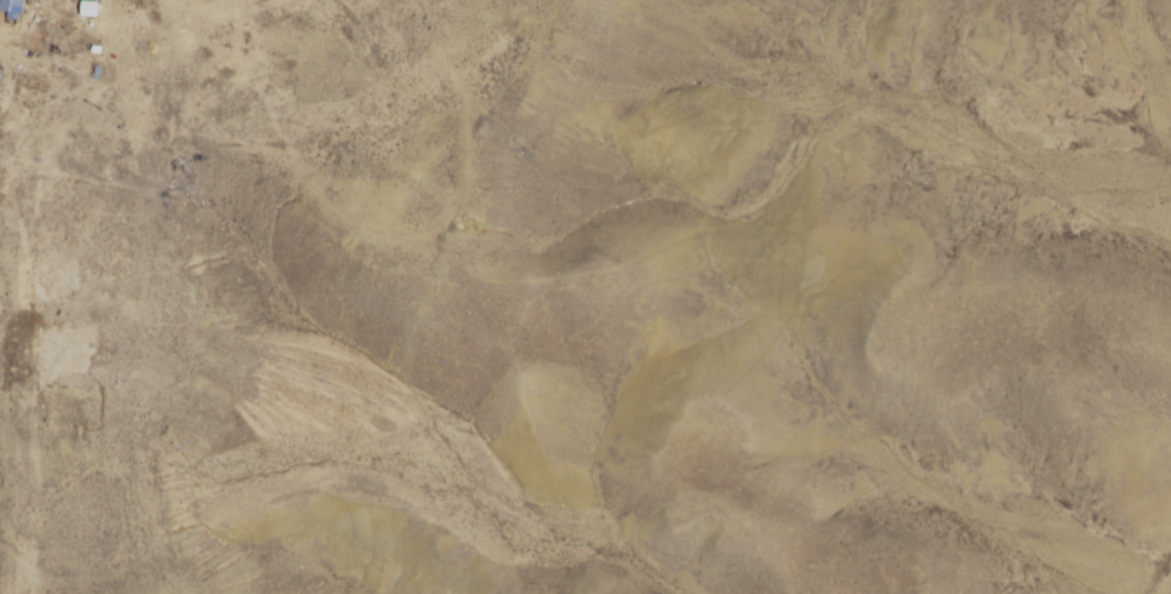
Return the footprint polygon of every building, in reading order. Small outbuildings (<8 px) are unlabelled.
[(1,8),(23,7),(23,0),(1,0),(1,8)]
